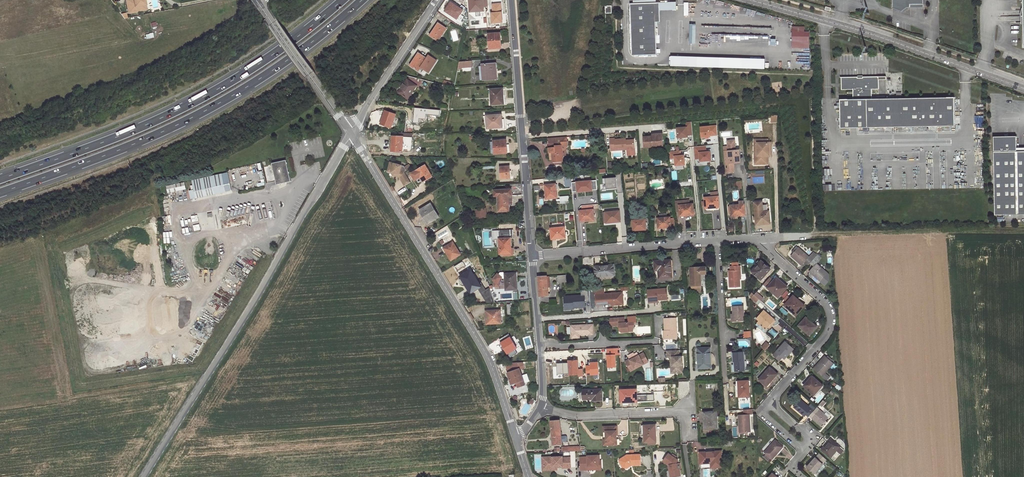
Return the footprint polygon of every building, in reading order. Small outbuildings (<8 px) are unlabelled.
[(125,0),(129,14),(146,10),(144,0),(126,0),(125,0)] [(470,7),(472,7),(472,12),(484,11),(483,0),(469,0),(470,7)] [(893,7),(902,11),(902,7),(910,7),(910,4),(924,4),(924,0),(892,0),(893,7)] [(502,3),(492,3),(493,24),(503,24),(502,3)] [(660,3),(630,4),(631,55),(656,55),(655,11),(660,11),(660,3)] [(446,28),(439,23),(431,36),(438,40),(446,28)] [(793,48),(810,48),(810,32),(805,32),(805,27),(793,27),(793,48)] [(501,33),(489,34),(490,49),(500,48),(500,43),(501,43),(501,33)] [(427,58),(419,53),(411,66),(418,70),(420,67),(429,72),(437,60),(431,56),(429,60),(427,58)] [(766,58),(672,57),(672,67),(766,69),(766,58)] [(483,66),(480,66),(480,75),(483,75),(484,80),(497,79),(496,69),(497,69),(497,63),(483,64),(483,66)] [(879,76),(841,77),(841,89),(853,89),(853,99),(840,99),(840,128),(955,126),(954,97),(872,98),(872,89),(879,89),(879,76)] [(407,79),(417,85),(419,86),(421,83),(411,77),(410,78),(409,77),(407,79)] [(417,85),(407,79),(405,83),(401,89),(399,93),(408,99),(417,85)] [(503,88),(491,89),(492,105),(503,104),(502,98),(504,98),(503,88)] [(389,112),(386,111),(384,115),(381,124),(392,127),(396,114),(394,113),(389,112)] [(502,115),(486,116),(487,128),(502,128),(502,115)] [(716,125),(701,127),(702,137),(717,136),(716,125)] [(688,127),(678,128),(679,137),(689,136),(689,135),(688,127)] [(653,137),(644,137),(645,148),(664,146),(663,134),(653,135),(653,137)] [(994,135),(995,213),(1023,213),(1023,150),(1017,151),(1017,135),(994,135)] [(404,137),(392,136),(392,147),(393,147),(393,151),(400,152),(400,150),(403,150),(412,150),(412,137),(404,137)] [(552,153),(553,163),(563,162),(564,162),(563,156),(563,149),(566,148),(568,146),(568,142),(567,142),(567,137),(549,139),(549,148),(549,153),(552,153)] [(611,151),(626,150),(635,149),(634,140),(626,141),(626,139),(615,140),(615,138),(611,139),(611,151)] [(495,153),(495,154),(508,153),(507,140),(494,141),(494,142),(491,143),(491,153),(495,153)] [(729,152),(725,152),(727,173),(734,173),(734,164),(741,163),(739,151),(736,151),(735,141),(728,141),(728,147),(729,152)] [(769,143),(758,143),(758,156),(755,156),(755,165),(768,164),(768,156),(770,156),(769,143)] [(696,159),(701,158),(702,161),(713,160),(712,151),(707,152),(706,146),(695,147),(696,159)] [(671,158),(676,158),(677,166),(686,165),(685,155),(681,155),(681,151),(670,152),(671,158)] [(272,163),(277,184),(285,182),(284,178),(290,177),(287,160),(272,163)] [(403,165),(390,162),(388,170),(392,171),(393,174),(397,172),(399,173),(402,178),(401,179),(405,185),(410,181),(404,171),(406,170),(403,165)] [(426,165),(411,173),(418,185),(432,177),(426,165)] [(510,166),(500,167),(501,178),(511,178),(510,166)] [(832,184),(832,171),(828,171),(828,167),(824,167),(823,183),(832,184)] [(191,200),(226,192),(222,174),(192,181),(193,186),(191,186),(192,191),(189,191),(191,200)] [(622,177),(603,179),(603,184),(606,184),(607,189),(618,188),(618,193),(623,192),(622,177)] [(184,182),(167,186),(168,193),(186,189),(184,182)] [(557,198),(556,184),(546,185),(546,190),(546,199),(557,198)] [(511,189),(494,190),(495,196),(498,196),(498,211),(509,211),(509,205),(509,200),(512,200),(511,189)] [(720,207),(718,197),(705,198),(706,209),(715,208),(715,207),(720,207)] [(770,221),(769,205),(763,205),(762,202),(754,202),(756,217),(754,217),(754,220),(756,219),(756,223),(765,222),(765,221),(770,221)] [(431,203),(420,210),(428,224),(439,217),(431,203)] [(694,215),(693,204),(680,205),(681,215),(686,214),(686,215),(694,215)] [(746,214),(745,204),(731,206),(732,216),(741,215),(740,214),(746,214)] [(476,208),(476,218),(487,218),(487,208),(476,208)] [(595,221),(593,210),(579,211),(581,221),(585,221),(586,222),(595,221)] [(621,221),(620,211),(606,212),(607,223),(616,222),(616,221),(621,221)] [(659,229),(666,228),(666,227),(671,227),(671,225),(676,225),(676,219),(671,219),(670,217),(667,218),(667,214),(660,215),(660,218),(658,218),(659,229)] [(647,230),(646,219),(633,220),(634,230),(639,230),(647,230)] [(566,238),(565,227),(551,229),(552,239),(557,238),(557,239),(566,238)] [(510,230),(499,231),(500,254),(504,254),(512,253),(511,246),(510,230)] [(453,242),(444,248),(447,251),(446,252),(451,260),(460,254),(453,242)] [(512,246),(511,246),(512,253),(504,254),(504,255),(513,255),(512,246)] [(793,253),(791,256),(802,265),(804,263),(808,266),(811,263),(815,259),(811,255),(809,257),(798,248),(796,250),(794,249),(792,251),(793,253)] [(809,272),(820,281),(827,273),(817,264),(819,261),(815,258),(815,259),(811,263),(814,266),(809,272)] [(671,260),(655,261),(655,267),(659,267),(659,278),(672,277),(671,260)] [(752,272),(761,280),(771,269),(762,260),(761,261),(758,260),(757,261),(756,261),(756,263),(755,268),(752,272)] [(614,265),(595,266),(596,277),(615,275),(614,265)] [(731,271),(729,271),(730,287),(740,287),(739,279),(739,270),(740,270),(740,266),(731,266),(731,271)] [(690,267),(691,285),(692,293),(702,293),(702,285),(701,274),(707,274),(707,267),(690,267)] [(471,270),(460,276),(462,278),(461,279),(460,281),(460,283),(460,284),(461,285),(463,286),(464,286),(466,286),(471,293),(481,287),(471,270)] [(515,273),(505,274),(505,273),(504,273),(500,273),(498,275),(498,274),(493,278),(493,280),(494,280),(494,285),(495,286),(499,286),(499,282),(498,281),(502,278),(505,278),(506,290),(517,290),(517,279),(515,279),(515,273)] [(540,296),(549,296),(547,277),(547,276),(538,276),(540,296)] [(776,278),(767,287),(779,297),(789,286),(784,282),(783,284),(776,278)] [(489,289),(483,292),(486,299),(493,295),(489,289)] [(581,295),(564,297),(565,310),(577,309),(577,308),(586,307),(585,302),(590,302),(589,289),(581,290),(581,295)] [(648,290),(649,303),(658,302),(658,300),(668,299),(667,289),(648,290)] [(623,292),(596,295),(596,305),(614,303),(614,305),(624,304),(623,292)] [(785,305),(796,316),(804,307),(797,300),(798,299),(794,295),(785,305)] [(743,306),(733,307),(734,314),(734,322),(744,321),(743,306)] [(500,310),(489,310),(490,316),(490,320),(488,320),(488,324),(501,323),(500,310)] [(764,310),(757,318),(759,321),(757,323),(765,330),(767,328),(768,328),(775,320),(764,310)] [(620,317),(610,318),(611,325),(620,325),(620,330),(622,332),(629,331),(629,328),(633,328),(635,326),(634,324),(633,322),(625,323),(625,319),(620,319),(620,317)] [(798,325),(809,335),(817,327),(806,317),(798,325)] [(677,318),(665,319),(665,331),(664,331),(664,339),(676,339),(676,327),(677,327),(677,318)] [(593,324),(571,325),(572,335),(580,335),(594,334),(593,324)] [(508,334),(499,340),(508,354),(517,348),(508,334)] [(784,359),(794,348),(786,341),(776,352),(782,357),(784,359)] [(710,348),(698,348),(698,368),(711,368),(710,348)] [(745,370),(744,352),(736,352),(736,349),(732,350),(732,353),(733,353),(733,361),(734,361),(736,361),(736,364),(734,364),(731,364),(731,371),(745,370)] [(679,351),(668,352),(668,358),(673,357),(673,361),(673,366),(675,366),(676,373),(684,373),(683,356),(680,356),(679,351)] [(782,357),(776,352),(773,355),(779,360),(782,357)] [(608,354),(609,371),(617,371),(616,353),(608,354)] [(630,360),(626,362),(632,372),(642,366),(641,364),(648,360),(644,353),(631,361),(630,360)] [(833,363),(825,355),(813,369),(827,381),(830,377),(825,373),(833,363)] [(564,368),(564,375),(579,374),(583,374),(583,367),(581,367),(580,365),(581,365),(581,363),(579,363),(579,360),(575,360),(575,356),(570,357),(570,361),(569,361),(569,366),(567,366),(567,368),(564,368)] [(509,372),(508,373),(512,384),(517,382),(519,382),(520,387),(525,385),(518,365),(520,365),(519,362),(506,364),(509,372)] [(770,367),(759,379),(767,386),(778,374),(770,367)] [(804,386),(814,395),(823,385),(812,376),(804,386)] [(749,381),(738,381),(739,390),(738,390),(738,394),(739,394),(739,397),(749,397),(749,381)] [(602,389),(583,390),(584,398),(593,398),(593,400),(603,400),(602,389)] [(637,389),(621,389),(621,402),(638,402),(637,389)] [(801,399),(794,407),(804,416),(806,414),(809,417),(814,411),(809,407),(809,408),(806,405),(807,404),(801,399)] [(819,410),(812,418),(821,426),(828,418),(819,410)] [(716,411),(704,412),(705,420),(706,428),(717,428),(716,411)] [(749,415),(739,415),(740,435),(745,434),(745,432),(751,432),(749,415)] [(560,420),(551,420),(554,445),(562,444),(560,420)] [(657,441),(656,431),(655,431),(654,425),(644,425),(645,442),(647,442),(647,445),(654,445),(654,441),(657,441)] [(605,431),(606,436),(606,440),(605,440),(605,446),(616,445),(615,426),(603,426),(603,431),(605,431)] [(821,449),(831,458),(840,447),(831,438),(821,449)] [(775,440),(765,452),(772,459),(783,447),(775,440)] [(770,441),(762,449),(764,451),(772,443),(770,441)] [(722,451),(700,452),(701,464),(711,463),(711,468),(723,467),(722,451)] [(819,453),(807,467),(815,474),(827,460),(819,453)] [(628,455),(624,457),(625,458),(621,461),(624,464),(623,467),(627,468),(632,465),(641,465),(641,454),(628,455)] [(664,461),(669,465),(671,476),(676,476),(681,476),(680,471),(678,469),(676,463),(678,460),(669,454),(664,461)] [(598,456),(588,456),(588,457),(581,458),(581,470),(594,469),(594,466),(602,466),(601,461),(599,461),(598,456)] [(553,457),(543,457),(543,470),(558,470),(558,467),(563,467),(563,468),(571,468),(571,458),(563,458),(563,457),(553,457)]
